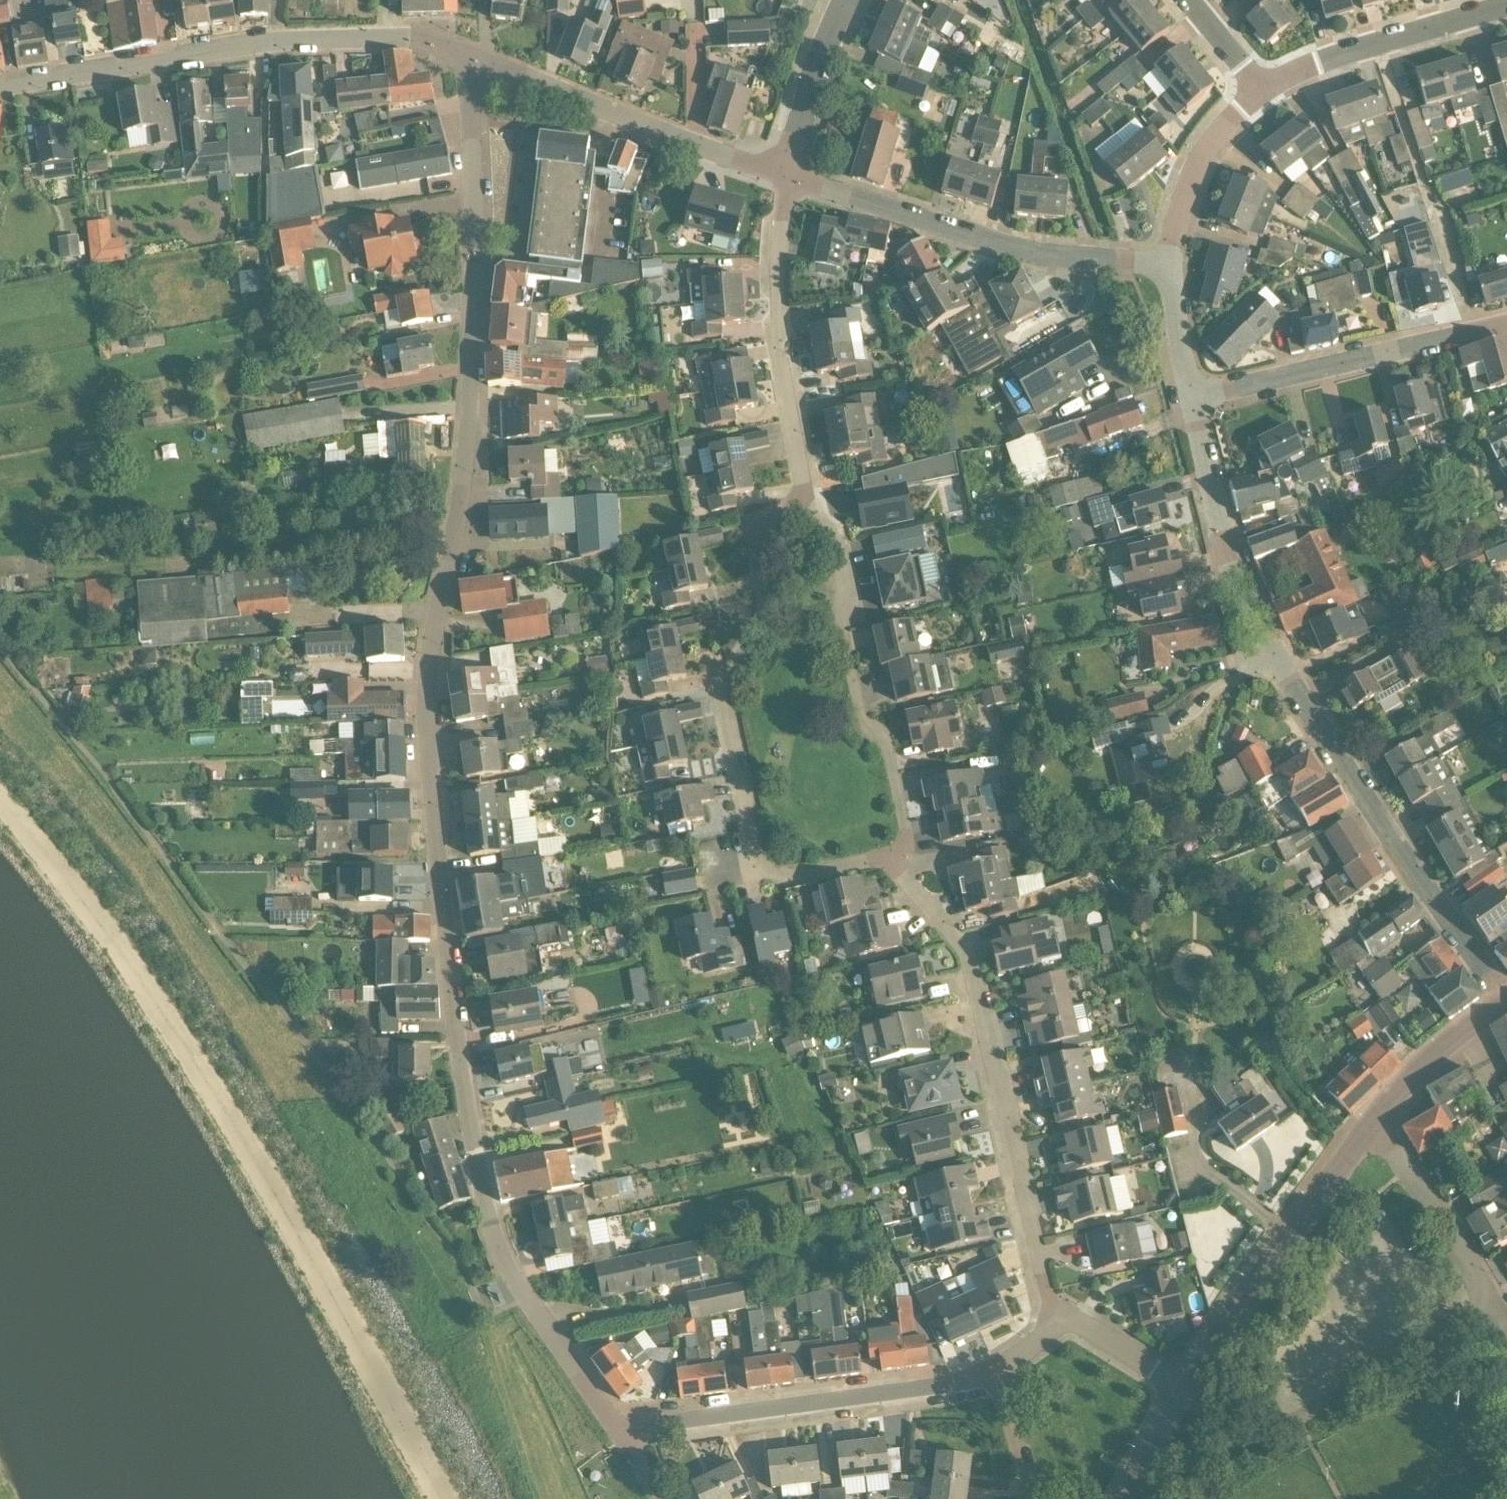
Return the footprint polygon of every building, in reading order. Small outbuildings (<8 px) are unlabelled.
[(9,25),(5,0),(0,0),(0,27),(9,25)] [(44,0),(48,20),(52,19),(57,47),(82,43),(75,0),(46,0),(44,0)] [(110,19),(115,52),(157,46),(150,2),(160,0),(124,0),(125,6),(108,9),(110,19)] [(166,17),(175,16),(173,0),(164,0),(166,17)] [(186,30),(210,27),(206,0),(181,0),(186,30)] [(210,27),(236,23),(233,0),(206,0),(210,27)] [(241,18),(267,17),(267,0),(241,0),(241,18)] [(403,17),(456,16),(456,0),(403,0),(403,17)] [(491,19),(522,23),(525,0),(493,0),(491,19)] [(548,13),(569,14),(569,0),(548,0),(548,13)] [(612,20),(609,19),(615,4),(606,0),(595,0),(585,25),(573,20),(557,59),(584,69),(590,54),(599,57),(612,20)] [(619,21),(647,17),(644,0),(616,0),(619,21)] [(1125,34),(1153,12),(1143,0),(1126,0),(1109,14),(1125,34)] [(1279,13),(1268,0),(1240,0),(1247,8),(1252,4),(1259,13),(1248,22),(1267,45),(1290,27),(1291,28),(1299,22),(1287,6),(1279,13)] [(1349,0),(1320,0),(1326,21),(1353,13),(1349,0)] [(1363,11),(1388,3),(1387,0),(1360,0),(1363,11)] [(1084,21),(1096,11),(1088,1),(1076,11),(1084,21)] [(934,15),(948,23),(954,12),(941,4),(934,15)] [(912,43),(912,42),(927,48),(932,37),(917,30),(922,19),(889,5),(879,28),(912,43)] [(724,10),(709,11),(710,23),(725,22),(724,10)] [(1096,11),(1084,21),(1092,31),(1104,21),(1096,11)] [(948,23),(957,29),(958,30),(965,18),(954,12),(948,23)] [(1153,12),(1125,34),(1141,54),(1169,32),(1153,12)] [(941,34),(948,23),(934,15),(928,26),(941,34)] [(728,48),(771,46),(769,21),(727,23),(728,48)] [(679,34),(679,22),(661,22),(661,34),(679,34)] [(46,64),(46,63),(40,25),(12,29),(18,69),(46,64)] [(869,52),(900,66),(895,77),(901,79),(928,88),(930,89),(934,77),(918,71),(928,49),(927,48),(912,42),(912,43),(879,28),(869,52)] [(650,42),(620,30),(607,63),(622,69),(617,82),(642,91),(647,77),(656,81),(664,60),(666,61),(672,45),(652,37),(650,42)] [(1501,86),(1502,87),(1503,87),(1506,85),(1506,47),(1491,52),(1501,86)] [(1154,70),(1170,90),(1198,68),(1181,48),(1154,70)] [(411,54),(384,55),(388,81),(391,107),(434,102),(430,77),(408,80),(406,69),(413,68),(411,54)] [(1129,77),(1141,67),(1133,57),(1096,87),(1105,97),(1129,77)] [(1007,63),(998,58),(994,67),(1003,71),(1007,63)] [(1440,67),(1450,101),(1454,114),(1479,107),(1485,127),(1499,122),(1489,90),(1475,94),(1465,60),(1440,67)] [(707,89),(721,93),(710,130),(737,138),(756,78),(715,66),(707,89)] [(1141,67),(1129,77),(1136,86),(1137,87),(1149,77),(1141,67)] [(1443,118),(1439,104),(1450,101),(1440,67),(1415,74),(1425,108),(1406,114),(1419,152),(1432,147),(1425,124),(1443,118)] [(310,68),(281,71),(283,102),(312,101),(310,68)] [(1198,68),(1170,90),(1187,110),(1214,88),(1198,68)] [(1121,83),(1129,92),(1136,86),(1129,77),(1121,83)] [(924,98),(928,88),(901,79),(897,89),(920,97),(924,98)] [(225,82),(228,138),(229,162),(261,161),(261,139),(240,140),(239,110),(252,109),(250,81),(225,82)] [(338,87),(339,98),(340,113),(391,107),(388,81),(338,87)] [(178,88),(185,157),(202,155),(199,125),(212,123),(208,84),(178,88)] [(1368,149),(1385,143),(1380,127),(1388,124),(1385,116),(1374,86),(1350,94),(1361,125),(1366,141),(1368,149)] [(1503,87),(1502,87),(1501,86),(1489,90),(1499,122),(1506,150),(1506,101),(1506,97),(1503,87)] [(326,100),(339,98),(338,87),(325,88),(326,100)] [(171,126),(172,126),(169,106),(156,108),(153,93),(120,98),(123,118),(126,134),(149,130),(152,149),(174,145),(171,126)] [(1326,102),(1336,133),(1346,148),(1366,141),(1361,125),(1350,94),(1326,102)] [(339,98),(326,100),(321,100),(321,115),(340,113),(339,98)] [(1091,108),(1101,120),(1111,112),(1101,100),(1091,108)] [(270,177),(315,169),(316,169),(312,101),(283,102),(286,158),(269,159),(270,177)] [(1101,120),(1091,108),(1081,116),(1091,128),(1101,120)] [(893,134),(898,117),(874,109),(852,179),(882,189),(899,135),(893,134)] [(1148,121),(1158,133),(1168,125),(1158,113),(1148,121)] [(980,116),(977,127),(987,131),(990,120),(980,116)] [(425,151),(446,146),(439,119),(430,121),(434,136),(422,139),(425,151)] [(1281,135),(1301,160),(1310,171),(1328,157),(1319,146),(1322,145),(1302,119),(1281,135)] [(392,139),(406,137),(404,127),(391,129),(392,139)] [(984,146),(988,131),(987,131),(977,127),(976,127),(971,142),(984,146)] [(42,165),(73,160),(70,144),(64,145),(62,130),(37,134),(42,165)] [(996,149),(1000,135),(990,132),(988,131),(984,146),(996,149)] [(1167,160),(1145,132),(1125,149),(1147,176),(1167,160)] [(551,287),(549,303),(556,302),(591,294),(640,282),(639,265),(595,260),(592,287),(580,286),(581,276),(579,276),(580,268),(582,268),(596,155),(589,155),(590,141),(540,134),(537,165),(542,165),(530,261),(540,262),(539,270),(505,266),(496,272),(492,308),(495,308),(516,311),(533,307),(535,285),(551,287)] [(1281,176),(1301,160),(1281,135),(1261,151),(1281,176)] [(1401,136),(1389,140),(1398,166),(1410,162),(1401,136)] [(1046,159),(1047,144),(1034,143),(1033,158),(1046,159)] [(648,162),(635,160),(638,152),(619,144),(608,171),(611,172),(608,193),(635,197),(648,162)] [(1060,145),(1057,145),(1048,144),(1047,144),(1046,159),(1058,160),(1060,145)] [(452,175),(448,149),(366,163),(370,189),(452,175)] [(1147,176),(1125,149),(1105,165),(1127,192),(1147,176)] [(1339,157),(1352,180),(1371,221),(1381,216),(1360,176),(1363,174),(1350,150),(1339,157)] [(356,154),(357,161),(370,160),(369,152),(356,154)] [(1379,237),(1371,221),(1352,180),(1339,157),(1327,163),(1352,208),(1351,209),(1369,242),(1379,237)] [(977,169),(952,161),(942,195),(966,203),(977,169)] [(109,162),(89,164),(90,174),(110,172),(109,162)] [(1412,173),(1409,164),(1401,167),(1404,176),(1412,173)] [(315,169),(270,177),(267,178),(267,227),(311,220),(323,218),(315,169)] [(1001,176),(977,169),(966,203),(991,210),(1001,176)] [(1226,201),(1259,213),(1268,191),(1265,189),(1235,178),(1226,201)] [(1043,183),(1018,181),(1014,216),(1040,218),(1043,183)] [(1069,185),(1043,183),(1040,218),(1066,221),(1069,185)] [(1299,186),(1290,197),(1311,214),(1313,212),(1320,203),(1299,186)] [(734,239),(745,202),(697,189),(687,227),(714,235),(711,247),(729,252),(731,252),(733,251),(734,251),(735,250),(736,249),(736,247),(738,240),(734,239)] [(1303,224),(1308,218),(1311,214),(1290,197),(1282,207),(1303,224)] [(1247,236),(1247,234),(1262,238),(1270,218),(1259,213),(1226,201),(1217,225),(1247,236)] [(1313,212),(1319,217),(1326,223),(1334,214),(1320,203),(1313,212)] [(1319,217),(1313,212),(1311,214),(1308,218),(1314,223),(1319,217)] [(1477,214),(1465,218),(1468,228),(1481,224),(1477,214)] [(122,262),(120,238),(108,238),(107,219),(84,221),(86,264),(122,262)] [(819,266),(818,274),(834,277),(836,269),(840,270),(845,246),(871,250),(876,224),(850,219),(849,226),(823,221),(819,240),(820,241),(815,265),(819,266)] [(311,220),(267,227),(266,228),(274,273),(304,268),(301,252),(316,249),(311,220)] [(368,271),(381,269),(384,275),(388,278),(398,276),(403,271),(403,265),(418,263),(416,256),(419,252),(418,244),(414,241),(411,228),(404,223),(393,225),(392,220),(373,224),(358,227),(358,228),(349,230),(353,255),(365,253),(368,271)] [(885,253),(891,227),(876,224),(871,250),(885,253)] [(1436,247),(1427,224),(1404,230),(1415,272),(1421,270),(1423,281),(1407,285),(1391,289),(1395,307),(1412,303),(1415,314),(1442,307),(1434,278),(1431,267),(1440,265),(1436,247)] [(895,243),(901,254),(897,256),(910,277),(916,289),(943,273),(923,240),(918,244),(912,233),(895,243)] [(1393,233),(1379,237),(1382,248),(1395,244),(1393,233)] [(78,237),(58,239),(60,261),(81,259),(78,237)] [(1267,251),(1293,258),(1297,245),(1270,238),(1267,251)] [(656,256),(655,242),(641,243),(642,257),(656,256)] [(1212,310),(1219,311),(1220,309),(1219,309),(1224,291),(1237,295),(1247,258),(1211,247),(1206,264),(1212,266),(1201,305),(1213,308),(1212,310)] [(1261,250),(1257,264),(1280,269),(1292,259),(1261,250)] [(664,278),(662,261),(642,262),(644,279),(664,278)] [(1362,273),(1360,263),(1350,266),(1353,276),(1362,273)] [(688,272),(689,286),(691,306),(705,304),(743,301),(741,278),(717,280),(716,269),(688,272)] [(1315,287),(1348,277),(1347,274),(1328,269),(1329,274),(1313,278),(1315,287)] [(268,292),(264,271),(247,274),(250,295),(268,292)] [(1353,276),(1348,277),(1315,287),(1307,289),(1311,310),(1310,310),(1312,323),(1300,325),(1303,339),(1294,341),(1287,342),(1290,356),(1306,353),(1306,352),(1332,347),(1338,342),(1337,341),(1333,313),(1356,309),(1354,300),(1373,296),(1368,271),(1362,273),(1353,276)] [(1484,305),(1485,306),(1506,299),(1506,272),(1477,281),(1484,305)] [(974,280),(953,292),(943,274),(944,274),(943,273),(916,289),(904,295),(927,334),(938,328),(937,326),(976,304),(972,296),(980,291),(974,280)] [(981,293),(980,291),(972,296),(976,304),(937,326),(938,328),(940,327),(969,379),(1007,357),(996,337),(1041,312),(1021,273),(981,293)] [(863,299),(862,287),(854,285),(854,287),(854,299),(863,299)] [(410,293),(374,299),(377,315),(399,311),(402,327),(433,322),(428,296),(411,299),(410,293)] [(1229,370),(1277,319),(1255,298),(1206,346),(1229,370)] [(745,324),(743,301),(705,304),(706,324),(692,325),(694,340),(722,337),(721,326),(745,324)] [(549,303),(533,307),(516,311),(495,308),(491,346),(518,348),(518,358),(520,358),(520,359),(549,362),(565,363),(589,363),(592,363),(598,362),(598,337),(567,336),(566,344),(534,342),(536,316),(550,317),(551,306),(555,306),(556,302),(549,303)] [(809,330),(813,353),(851,346),(847,327),(861,324),(859,310),(831,315),(833,326),(809,330)] [(1289,314),(1294,341),(1303,339),(1300,325),(1312,323),(1310,310),(1289,314)] [(330,329),(333,346),(343,344),(340,327),(330,329)] [(1082,336),(1015,374),(1038,414),(1084,389),(1075,371),(1095,360),(1082,336)] [(430,339),(398,345),(401,362),(384,365),(387,378),(419,374),(418,370),(435,366),(430,339)] [(1506,386),(1506,342),(1504,340),(1460,351),(1463,363),(1459,364),(1461,371),(1483,365),(1486,376),(1469,380),(1473,394),(1506,386)] [(851,346),(813,353),(818,376),(841,371),(843,382),(871,377),(868,363),(854,365),(851,346)] [(896,359),(899,369),(911,365),(908,355),(896,359)] [(696,361),(699,375),(702,394),(753,385),(749,362),(726,366),(724,356),(696,361)] [(564,388),(565,370),(565,363),(549,362),(520,359),(520,358),(518,358),(487,358),(488,387),(521,387),(521,385),(564,388)] [(641,384),(666,381),(663,359),(638,362),(641,384)] [(307,386),(309,401),(364,391),(362,376),(307,386)] [(918,380),(925,402),(937,398),(930,376),(918,380)] [(758,407),(753,385),(702,394),(708,427),(736,422),(734,412),(758,407)] [(1393,432),(1401,455),(1414,451),(1408,433),(1447,422),(1438,387),(1425,390),(1423,385),(1395,393),(1405,428),(1393,432)] [(1118,403),(1132,398),(1129,389),(1115,393),(1118,403)] [(659,414),(672,411),(669,392),(648,396),(649,405),(657,404),(659,414)] [(825,415),(829,438),(867,431),(863,412),(877,409),(874,395),(847,400),(849,411),(825,415)] [(519,402),(519,414),(503,414),(504,440),(540,439),(539,425),(557,425),(557,401),(519,402)] [(1050,433),(1046,434),(1044,431),(1015,443),(1006,447),(1014,473),(1011,474),(1017,491),(1045,481),(1046,461),(1058,457),(1056,450),(1070,445),(1072,452),(1142,427),(1133,403),(1099,415),(1049,432),(1050,433)] [(337,404),(241,421),(247,451),(342,433),(337,404)] [(1224,414),(1217,410),(1214,416),(1220,420),(1224,414)] [(158,427),(156,413),(142,416),(145,429),(158,427)] [(1351,445),(1353,452),(1338,456),(1344,477),(1378,468),(1373,451),(1387,447),(1379,413),(1376,414),(1373,413),(1367,414),(1365,417),(1354,420),(1360,443),(1351,445)] [(1015,443),(1044,431),(1033,414),(1008,429),(1015,443)] [(352,480),(426,474),(423,424),(395,426),(394,421),(375,423),(377,441),(383,441),(384,460),(309,466),(310,486),(353,482),(352,480)] [(1483,440),(1506,484),(1506,427),(1483,440)] [(1262,507),(1275,504),(1292,499),(1285,484),(1290,483),(1292,480),(1293,477),(1292,472),(1295,471),(1300,481),(1311,475),(1322,496),(1333,490),(1316,455),(1305,460),(1290,428),(1259,443),(1267,458),(1259,461),(1263,476),(1255,478),(1262,507)] [(886,462),(884,448),(881,429),(867,431),(829,438),(833,461),(857,456),(859,467),(886,462)] [(710,449),(715,474),(748,467),(745,452),(770,447),(767,433),(741,439),(742,442),(710,449)] [(955,435),(940,439),(945,455),(960,451),(955,435)] [(694,441),(678,443),(681,457),(696,455),(694,441)] [(936,443),(914,447),(916,463),(939,459),(936,443)] [(559,499),(558,477),(557,452),(510,455),(511,483),(529,482),(529,484),(532,484),(533,502),(541,502),(559,501),(559,499)] [(1407,458),(1399,463),(1409,480),(1417,475),(1407,458)] [(1409,480),(1399,463),(1373,477),(1383,494),(1409,480)] [(917,464),(861,481),(863,492),(851,494),(859,532),(908,520),(901,488),(923,483),(917,464)] [(748,467),(715,474),(718,490),(719,496),(708,499),(711,513),(736,508),(734,496),(753,492),(748,467)] [(1054,509),(1086,501),(1103,497),(1098,477),(1048,489),(1054,509)] [(1243,525),(1250,523),(1250,520),(1264,516),(1262,507),(1255,478),(1229,485),(1237,514),(1240,513),(1243,525)] [(602,480),(587,481),(587,497),(602,497),(602,480)] [(1094,529),(1117,522),(1121,535),(1169,521),(1161,494),(1130,503),(1130,504),(1125,505),(1122,492),(1103,497),(1086,501),(1094,529)] [(579,557),(621,550),(618,499),(618,496),(602,497),(576,498),(576,500),(579,557)] [(547,508),(549,531),(578,530),(576,498),(568,499),(559,499),(559,501),(541,502),(541,509),(547,508)] [(1292,499),(1275,504),(1276,511),(1279,520),(1287,517),(1289,516),(1289,518),(1297,515),(1301,527),(1312,522),(1305,507),(1300,509),(1297,502),(1292,499)] [(1040,503),(1029,502),(1028,511),(1039,512),(1040,503)] [(549,531),(547,508),(541,509),(491,512),(493,540),(549,535),(549,531)] [(1080,520),(1077,508),(1062,512),(1065,524),(1080,520)] [(1432,523),(1430,519),(1425,511),(1423,508),(1416,513),(1421,521),(1425,527),(1432,523)] [(1297,544),(1317,533),(1312,522),(1301,527),(1297,515),(1289,518),(1289,516),(1287,517),(1290,527),(1266,536),(1247,542),(1254,562),(1282,551),(1297,545),(1297,544)] [(194,519),(194,521),(169,524),(171,545),(198,542),(198,539),(217,537),(215,516),(194,519)] [(925,549),(921,529),(874,539),(878,559),(925,549)] [(664,546),(669,571),(702,564),(699,549),(724,544),(721,530),(695,535),(696,539),(664,546)] [(1352,589),(1344,571),(1324,530),(1317,533),(1297,544),(1297,545),(1282,551),(1287,564),(1300,558),(1315,587),(1273,606),(1286,634),(1357,602),(1352,589)] [(1127,588),(1182,576),(1177,554),(1167,556),(1164,540),(1146,544),(1147,548),(1129,552),(1131,564),(1122,566),(1127,588)] [(1485,555),(1488,562),(1490,568),(1506,562),(1506,545),(1485,555)] [(1461,565),(1485,554),(1481,546),(1457,557),(1461,565)] [(1433,570),(1440,567),(1438,561),(1430,564),(1427,557),(1415,563),(1421,575),(1433,570)] [(885,610),(928,601),(919,558),(876,567),(885,610)] [(702,564),(669,571),(674,593),(663,596),(666,610),(690,605),(688,593),(708,589),(702,564)] [(198,571),(199,580),(137,586),(142,649),(207,644),(207,641),(247,636),(244,618),(289,613),(287,595),(316,592),(313,567),(212,579),(211,570),(198,571)] [(1186,597),(1182,576),(1127,588),(1132,609),(1141,607),(1143,619),(1162,615),(1162,618),(1180,614),(1177,599),(1186,597)] [(85,582),(88,615),(114,612),(110,579),(85,582)] [(521,600),(519,587),(518,579),(461,587),(465,615),(503,610),(507,642),(550,636),(545,601),(522,605),(521,600)] [(952,605),(969,601),(966,585),(949,588),(952,605)] [(1030,586),(1016,588),(1019,605),(1034,602),(1030,586)] [(1311,626),(1315,636),(1312,641),(1316,651),(1322,652),(1323,654),(1367,636),(1355,608),(1311,626)] [(1409,628),(1403,612),(1375,624),(1382,640),(1409,628)] [(551,618),(554,640),(582,635),(579,615),(551,618)] [(1009,622),(1013,639),(1027,636),(1024,619),(1009,622)] [(1215,619),(1139,632),(1143,673),(1168,671),(1166,654),(1219,645),(1215,619)] [(642,636),(647,661),(681,654),(677,639),(702,634),(699,620),(674,625),(674,629),(642,636)] [(881,668),(889,667),(921,660),(913,624),(874,632),(881,668)] [(973,643),(976,635),(974,631),(969,630),(965,631),(962,640),(964,644),(969,645),(973,643)] [(366,655),(366,664),(405,662),(403,631),(342,633),(305,636),(306,658),(366,655)] [(612,643),(619,642),(623,637),(623,631),(611,633),(612,643)] [(1025,659),(1021,642),(987,650),(991,667),(1025,659)] [(141,652),(143,666),(157,665),(156,650),(141,652)] [(1424,679),(1408,650),(1343,686),(1347,694),(1343,696),(1352,712),(1374,699),(1378,705),(1424,679)] [(681,654),(647,661),(652,683),(641,685),(644,699),(669,695),(666,683),(686,679),(681,654)] [(897,703),(936,694),(953,691),(945,655),(921,660),(889,667),(897,703)] [(609,673),(607,658),(588,660),(587,669),(590,675),(609,673)] [(493,671),(450,678),(453,702),(469,699),(470,703),(485,700),(486,705),(497,703),(498,707),(518,704),(517,699),(519,699),(517,687),(519,686),(516,667),(493,671)] [(169,672),(160,672),(160,681),(169,681),(169,672)] [(76,680),(76,687),(89,685),(88,678),(76,680)] [(336,723),(354,723),(365,723),(404,723),(407,723),(406,697),(361,697),(361,682),(336,682),(336,683),(333,682),(333,695),(328,696),(328,724),(336,723)] [(241,684),(242,699),(262,699),(261,683),(241,684)] [(89,689),(89,685),(76,687),(77,689),(75,694),(73,694),(70,705),(86,711),(90,699),(85,697),(89,689)] [(1001,689),(980,694),(984,709),(1005,704),(1001,689)] [(1113,720),(1147,712),(1142,694),(1109,703),(1113,720)] [(263,724),(262,699),(242,699),(243,725),(263,724)] [(453,702),(456,724),(503,716),(505,728),(529,724),(527,711),(521,712),(519,699),(517,699),(518,704),(498,707),(497,703),(486,705),(485,700),(470,703),(469,699),(453,702)] [(643,721),(648,746),(682,739),(679,724),(703,719),(700,705),(675,710),(676,714),(643,721)] [(927,755),(951,750),(948,739),(960,736),(954,707),(907,716),(913,746),(925,743),(927,755)] [(1454,726),(1447,713),(1419,729),(1424,737),(1418,741),(1417,740),(1385,759),(1399,782),(1443,757),(1432,739),(1454,726)] [(1168,735),(1165,721),(1137,729),(1136,725),(1129,727),(1128,724),(1111,728),(1112,732),(1109,732),(1108,729),(1091,734),(1095,751),(1108,748),(1120,790),(1139,785),(1170,777),(1165,759),(1161,760),(1155,739),(1168,735)] [(403,742),(403,726),(365,727),(365,723),(354,723),(354,741),(337,741),(337,755),(345,755),(376,753),(375,743),(403,742)] [(507,743),(496,744),(463,749),(467,779),(508,773),(506,756),(522,753),(520,740),(535,738),(533,723),(529,724),(505,728),(507,743)] [(1016,739),(1027,737),(1026,729),(1015,731),(1016,739)] [(638,748),(645,785),(670,780),(667,768),(687,764),(682,739),(648,746),(638,748)] [(346,783),(358,783),(376,783),(404,782),(403,742),(375,743),(376,753),(345,755),(346,783)] [(1252,781),(1268,811),(1285,802),(1290,799),(1292,803),(1324,782),(1309,756),(1275,776),(1259,747),(1239,757),(1244,766),(1252,781)] [(1011,753),(1001,755),(1005,770),(1014,768),(1011,753)] [(1443,757),(1399,782),(1413,806),(1424,800),(1433,817),(1460,801),(1449,781),(1455,777),(1443,757)] [(320,770),(290,771),(290,783),(320,782),(320,770)] [(937,814),(945,812),(975,805),(972,790),(983,788),(980,773),(923,785),(926,799),(934,798),(937,814)] [(467,828),(497,824),(529,820),(526,794),(533,793),(533,791),(544,790),(541,775),(505,781),(507,796),(494,797),(494,795),(464,798),(467,828)] [(1290,799),(1285,802),(1268,811),(1265,813),(1272,824),(1295,808),(1308,829),(1348,805),(1331,778),(1324,782),(1292,803),(1290,799)] [(282,796),(305,796),(303,784),(281,783),(282,796)] [(612,798),(600,787),(592,796),(604,807),(604,806),(611,798),(612,798)] [(700,804),(714,801),(711,787),(655,799),(658,813),(664,812),(668,828),(703,821),(700,804)] [(1253,791),(1236,800),(1245,818),(1262,809),(1253,791)] [(378,796),(351,796),(351,821),(410,821),(409,795),(378,796)] [(1427,832),(1441,855),(1479,834),(1460,801),(1433,817),(1439,826),(1427,832)] [(982,803),(975,805),(945,812),(948,827),(940,829),(943,843),(1000,832),(997,817),(986,820),(982,803)] [(159,807),(150,809),(153,820),(162,819),(159,807)] [(471,858),(501,854),(502,864),(567,853),(565,838),(538,842),(535,819),(529,820),(497,824),(467,828),(471,858)] [(1369,856),(1348,822),(1326,835),(1321,827),(1306,835),(1304,833),(1289,839),(1276,844),(1286,863),(1299,856),(1313,848),(1325,868),(1341,858),(1347,870),(1369,856)] [(321,823),(316,823),(307,823),(307,839),(316,839),(316,856),(353,857),(406,856),(406,830),(374,831),(374,843),(358,843),(358,823),(321,823)] [(687,824),(669,828),(671,837),(689,834),(687,824)] [(1059,842),(1064,836),(1052,824),(1046,830),(1059,842)] [(623,843),(623,829),(609,829),(609,843),(623,843)] [(1503,859),(1499,852),(1498,850),(1490,854),(1479,834),(1441,855),(1454,879),(1465,872),(1470,881),(1472,880),(1496,864),(1501,860),(1503,859)] [(666,839),(646,843),(648,854),(668,851),(666,839)] [(950,880),(955,884),(960,883),(962,891),(999,883),(995,864),(1007,862),(1005,848),(977,854),(979,864),(948,870),(950,880)] [(1126,851),(1129,858),(1138,855),(1135,848),(1126,851)] [(497,908),(525,902),(521,878),(542,875),(542,871),(569,867),(567,853),(502,864),(505,880),(494,882),(494,881),(459,887),(463,912),(497,908)] [(1369,856),(1347,870),(1344,872),(1324,884),(1339,907),(1345,902),(1383,878),(1369,856)] [(1188,872),(1184,858),(1178,860),(1181,874),(1188,872)] [(286,877),(305,876),(305,864),(286,864),(286,877)] [(1482,894),(1506,878),(1504,876),(1498,867),(1496,864),(1472,880),(1482,894)] [(693,870),(662,875),(666,897),(697,892),(693,870)] [(391,902),(391,872),(337,872),(337,902),(391,902)] [(1083,878),(1085,889),(1098,886),(1096,875),(1083,878)] [(1114,879),(1107,885),(1115,895),(1123,889),(1114,879)] [(990,919),(1017,913),(1015,900),(1020,899),(1016,880),(999,883),(962,891),(966,913),(988,909),(990,919)] [(830,927),(839,925),(880,915),(875,892),(863,895),(860,883),(821,892),(830,927)] [(1257,895),(1266,911),(1277,904),(1268,889),(1257,895)] [(1493,890),(1484,897),(1462,911),(1488,946),(1499,938),(1500,940),(1506,935),(1506,909),(1493,890)] [(467,940),(503,935),(501,922),(545,914),(542,898),(525,902),(497,908),(463,912),(467,940)] [(311,899),(273,899),(273,913),(287,913),(305,913),(312,914),(311,899)] [(1361,936),(1371,954),(1372,956),(1373,957),(1424,919),(1410,899),(1361,936)] [(773,956),(789,953),(782,918),(766,921),(763,907),(749,910),(760,965),(774,963),(773,956)] [(305,925),(305,913),(287,913),(287,925),(305,925)] [(880,915),(839,925),(846,951),(857,948),(860,957),(900,948),(896,930),(884,933),(880,915)] [(379,945),(407,944),(430,943),(430,918),(375,920),(375,942),(379,942),(379,945)] [(678,925),(686,961),(701,958),(705,974),(735,968),(730,940),(714,943),(709,918),(678,925)] [(1004,944),(996,947),(993,947),(997,965),(995,965),(998,978),(1005,976),(1005,974),(1036,967),(1036,965),(1060,959),(1056,942),(1051,943),(1048,933),(1050,933),(1047,919),(1024,925),(1024,926),(1002,932),(1004,944)] [(539,950),(562,946),(569,945),(566,924),(534,929),(536,937),(487,945),(493,982),(543,973),(539,950)] [(1500,940),(1506,947),(1495,954),(1506,971),(1506,935),(1500,940)] [(1357,966),(1372,956),(1371,954),(1361,936),(1342,947),(1354,967),(1357,966)] [(1440,940),(1406,964),(1412,972),(1449,1021),(1478,1001),(1479,994),(1479,993),(1440,940)] [(379,945),(379,990),(380,990),(399,990),(435,989),(435,961),(411,961),(411,962),(408,962),(407,944),(379,945)] [(1377,963),(1373,957),(1372,956),(1357,966),(1363,973),(1377,963)] [(1403,986),(1383,958),(1377,963),(1363,973),(1361,974),(1381,1002),(1403,986)] [(865,996),(874,994),(878,1009),(914,1000),(911,989),(922,986),(916,960),(869,971),(859,973),(865,996)] [(812,961),(804,962),(807,976),(815,974),(812,961)] [(1036,967),(1023,970),(1025,977),(1038,974),(1036,967)] [(1024,1019),(1070,1008),(1063,977),(1027,985),(1030,1000),(1020,1002),(1024,1019)] [(1396,993),(1409,1011),(1425,999),(1411,981),(1396,993)] [(439,1021),(437,989),(435,989),(399,990),(380,990),(382,1034),(399,1034),(398,1023),(439,1021)] [(654,1010),(667,1007),(662,990),(650,993),(654,1010)] [(356,991),(342,991),(343,1004),(356,1003),(356,991)] [(515,1033),(542,1028),(536,993),(492,1000),(497,1031),(514,1028),(515,1033)] [(1369,1013),(1382,1032),(1400,1020),(1386,1000),(1369,1013)] [(1084,1005),(1070,1008),(1024,1019),(1028,1035),(1038,1032),(1041,1047),(1062,1043),(1063,1050),(1092,1043),(1087,1020),(1091,1015),(1090,1009),(1084,1006),(1084,1005)] [(1373,1031),(1362,1016),(1348,1026),(1349,1028),(1358,1041),(1371,1032),(1373,1031)] [(871,1065),(929,1052),(926,1037),(918,1034),(913,1035),(911,1029),(902,1031),(899,1020),(862,1028),(871,1065)] [(1491,1030),(1506,1061),(1506,1022),(1491,1030)] [(725,1044),(748,1038),(757,1035),(754,1023),(745,1026),(722,1031),(725,1044)] [(814,1048),(811,1031),(810,1031),(798,1034),(805,1049),(814,1048)] [(796,1034),(781,1042),(788,1058),(804,1051),(796,1034)] [(1289,1052),(1298,1046),(1291,1036),(1282,1042),(1289,1052)] [(360,1053),(371,1052),(371,1060),(401,1060),(401,1081),(430,1081),(430,1051),(393,1051),(393,1041),(371,1041),(360,1041),(360,1053)] [(1400,1066),(1379,1043),(1327,1093),(1351,1116),(1379,1089),(1377,1088),(1400,1066)] [(547,1086),(571,1081),(566,1061),(532,1069),(527,1050),(496,1057),(503,1085),(544,1075),(547,1086)] [(1038,1098),(1089,1085),(1085,1070),(1093,1068),(1089,1053),(1043,1064),(1047,1081),(1035,1084),(1038,1098)] [(903,1076),(911,1112),(958,1101),(950,1065),(903,1076)] [(1477,1089),(1465,1068),(1446,1080),(1458,1101),(1477,1089)] [(1211,1088),(1230,1116),(1217,1125),(1236,1152),(1276,1124),(1260,1101),(1259,1101),(1246,1081),(1240,1085),(1233,1073),(1211,1088)] [(821,1085),(837,1082),(835,1075),(819,1078),(821,1085)] [(1437,1112),(1452,1136),(1460,1131),(1457,1125),(1467,1119),(1457,1101),(1458,1101),(1446,1080),(1426,1091),(1437,1112)] [(580,1119),(582,1130),(606,1124),(598,1092),(575,1098),(571,1081),(547,1086),(552,1106),(526,1112),(530,1130),(580,1119)] [(821,1085),(822,1092),(838,1088),(837,1082),(821,1085)] [(1092,1101),(1089,1085),(1038,1098),(1042,1111),(1053,1108),(1057,1126),(1104,1115),(1100,1099),(1092,1101)] [(1188,1133),(1177,1090),(1152,1096),(1163,1139),(1188,1133)] [(606,1124),(618,1121),(615,1110),(603,1113),(606,1124)] [(1160,1129),(1156,1112),(1139,1117),(1143,1133),(1160,1129)] [(1435,1146),(1452,1136),(1437,1112),(1420,1121),(1435,1146)] [(397,1115),(383,1122),(391,1140),(406,1133),(397,1115)] [(903,1154),(913,1151),(917,1166),(953,1157),(949,1137),(958,1135),(954,1118),(898,1131),(903,1154)] [(413,1130),(417,1140),(430,1180),(440,1211),(471,1201),(445,1119),(413,1130)] [(1404,1131),(1419,1156),(1435,1146),(1420,1121),(1404,1131)] [(570,1134),(574,1150),(609,1142),(606,1124),(570,1134)] [(1063,1175),(1111,1164),(1104,1131),(1067,1140),(1069,1152),(1058,1155),(1063,1175)] [(544,1157),(493,1167),(501,1203),(575,1188),(568,1152),(544,1157)] [(759,1162),(763,1179),(775,1176),(772,1159),(759,1162)] [(973,1168),(915,1182),(919,1202),(923,1217),(935,1215),(970,1206),(966,1191),(978,1188),(973,1168)] [(1504,1172),(1466,1194),(1476,1211),(1506,1193),(1506,1178),(1504,1172)] [(593,1186),(595,1201),(619,1197),(616,1181),(593,1186)] [(1060,1211),(1070,1208),(1073,1224),(1114,1215),(1107,1182),(1056,1193),(1060,1211)] [(1177,1194),(1168,1196),(1164,1203),(1166,1210),(1180,1206),(1177,1194)] [(539,1234),(588,1224),(585,1211),(582,1197),(562,1201),(562,1200),(534,1206),(539,1234)] [(1468,1221),(1487,1253),(1506,1242),(1506,1198),(1468,1221)] [(889,1208),(890,1208),(888,1202),(876,1204),(883,1225),(893,1223),(889,1208)] [(970,1206),(935,1215),(939,1230),(927,1233),(931,1252),(990,1238),(985,1219),(973,1222),(970,1206)] [(820,1234),(832,1231),(829,1219),(817,1221),(820,1234)] [(606,1246),(593,1248),(588,1224),(539,1234),(545,1263),(581,1255),(584,1267),(609,1262),(606,1246)] [(1104,1269),(1155,1257),(1147,1224),(1087,1238),(1091,1254),(1100,1252),(1104,1269)] [(1172,1236),(1176,1252),(1191,1248),(1187,1232),(1172,1236)] [(615,1244),(606,1246),(609,1259),(618,1258),(615,1244)] [(702,1278),(702,1277),(713,1275),(707,1245),(596,1267),(602,1298),(702,1278)] [(1000,1256),(995,1245),(983,1250),(988,1261),(1000,1256)] [(908,1254),(899,1257),(901,1266),(911,1264),(908,1254)] [(979,1293),(965,1300),(979,1333),(1007,1320),(995,1295),(1009,1289),(997,1261),(970,1273),(979,1293)] [(1143,1326),(1182,1316),(1174,1282),(1169,1283),(1166,1271),(1145,1276),(1148,1289),(1135,1292),(1143,1326)] [(956,1279),(941,1286),(915,1297),(928,1325),(940,1319),(952,1345),(979,1333),(965,1300),(956,1279)] [(741,1284),(686,1295),(692,1320),(694,1320),(710,1317),(746,1309),(741,1284)] [(852,1302),(862,1301),(861,1287),(847,1288),(848,1298),(852,1302)] [(862,1375),(858,1348),(847,1350),(846,1340),(847,1340),(841,1290),(826,1293),(838,1378),(862,1375)] [(814,1382),(838,1378),(826,1293),(810,1296),(812,1314),(814,1333),(819,1332),(821,1353),(811,1355),(814,1382)] [(905,1369),(929,1366),(925,1339),(916,1340),(910,1298),(896,1300),(899,1323),(900,1331),(905,1369)] [(762,1324),(775,1323),(772,1304),(770,1304),(759,1306),(760,1312),(762,1324)] [(760,1312),(748,1314),(755,1362),(744,1364),(747,1391),(771,1388),(762,1324),(760,1312)] [(694,1320),(696,1336),(697,1349),(704,1397),(727,1393),(724,1366),(713,1368),(710,1345),(714,1344),(710,1317),(694,1320)] [(670,1324),(672,1340),(696,1336),(694,1320),(670,1324)] [(801,1356),(799,1343),(780,1345),(777,1322),(775,1323),(762,1324),(771,1388),(794,1384),(791,1357),(801,1356)] [(905,1369),(900,1331),(899,1323),(895,1324),(896,1332),(876,1335),(881,1373),(905,1369)] [(668,1324),(648,1328),(651,1340),(652,1346),(655,1346),(671,1342),(669,1329),(668,1324)] [(620,1355),(613,1346),(591,1362),(605,1381),(644,1353),(640,1347),(635,1340),(626,1346),(627,1349),(620,1355)] [(663,1376),(670,1350),(656,1346),(649,1373),(663,1376)] [(686,1351),(687,1364),(686,1364),(687,1371),(677,1373),(680,1400),(704,1397),(697,1349),(686,1351)] [(644,1353),(605,1381),(620,1401),(642,1385),(635,1376),(642,1371),(639,1368),(649,1360),(644,1353)] [(861,1445),(865,1479),(866,1479),(868,1495),(886,1493),(888,1482),(887,1476),(889,1476),(885,1442),(861,1445)] [(840,1482),(865,1479),(861,1445),(836,1448),(840,1482)] [(812,1496),(811,1485),(820,1484),(816,1450),(792,1453),(797,1497),(812,1496)] [(911,1452),(910,1466),(923,1468),(924,1453),(911,1452)] [(771,1490),(782,1488),(784,1498),(797,1497),(792,1453),(767,1456),(771,1490)] [(937,1455),(934,1479),(968,1483),(971,1459),(937,1455)] [(724,1498),(745,1498),(750,1496),(736,1465),(713,1476),(724,1498)] [(713,1476),(691,1486),(697,1498),(724,1498),(713,1476)] [(1202,1493),(1207,1484),(1195,1477),(1189,1486),(1202,1493)] [(934,1479),(932,1498),(966,1498),(968,1483),(934,1479)] [(887,1492),(887,1498),(894,1498),(899,1498),(901,1484),(888,1482),(887,1492)] [(913,1485),(901,1484),(899,1498),(912,1498),(913,1485)] [(832,1498),(845,1498),(844,1489),(831,1490),(832,1498)] [(831,1490),(818,1492),(819,1498),(832,1498),(831,1490)]
